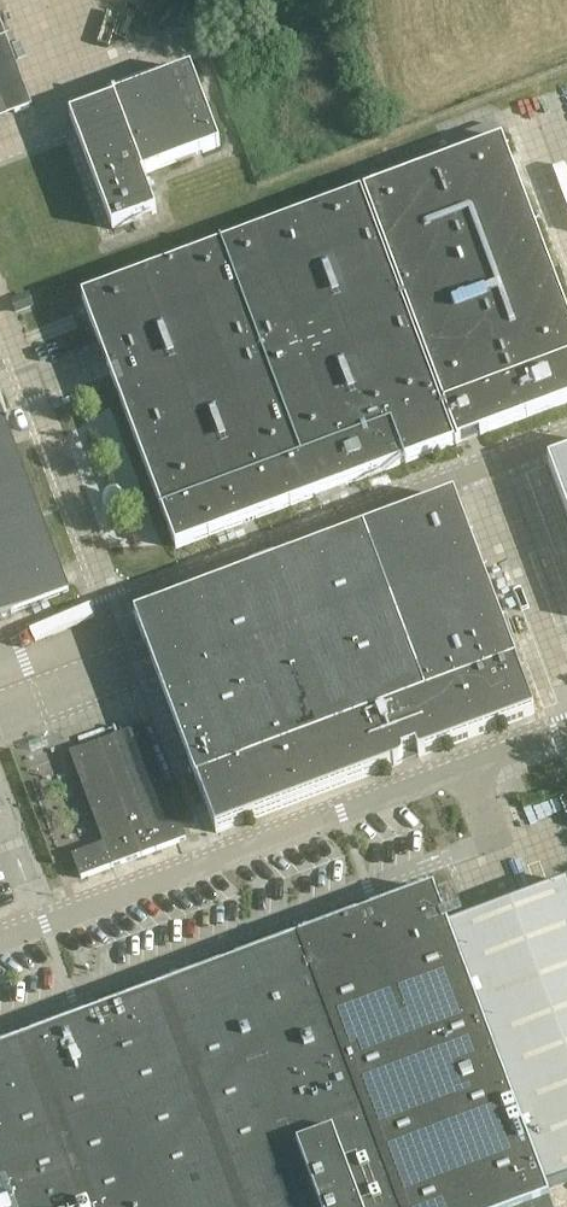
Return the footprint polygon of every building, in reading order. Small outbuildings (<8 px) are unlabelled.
[(33,108),(0,20),(0,120),(33,108)] [(113,230),(157,214),(143,177),(221,148),(192,71),(153,85),(152,81),(112,96),(114,101),(71,117),(113,230)] [(552,96),(533,103),(539,118),(558,111),(552,96)] [(364,192),(457,442),(566,401),(566,316),(502,141),(364,192)] [(361,193),(83,298),(177,548),(316,496),(316,498),(347,486),(347,484),(455,444),(361,193)] [(30,292),(12,299),(17,313),(35,307),(30,292)] [(68,592),(0,409),(0,618),(68,592)] [(548,463),(566,514),(566,456),(548,463)] [(217,835),(399,766),(402,765),(402,763),(403,761),(403,759),(403,758),(416,752),(419,759),(535,715),(454,499),(136,618),(217,835)] [(143,727),(71,755),(104,845),(73,857),(81,880),(186,841),(143,727)] [(548,1191),(566,1183),(566,883),(449,928),(548,1191)] [(551,1200),(548,1191),(449,928),(434,889),(0,1052),(0,1206),(532,1206),(551,1200)]
